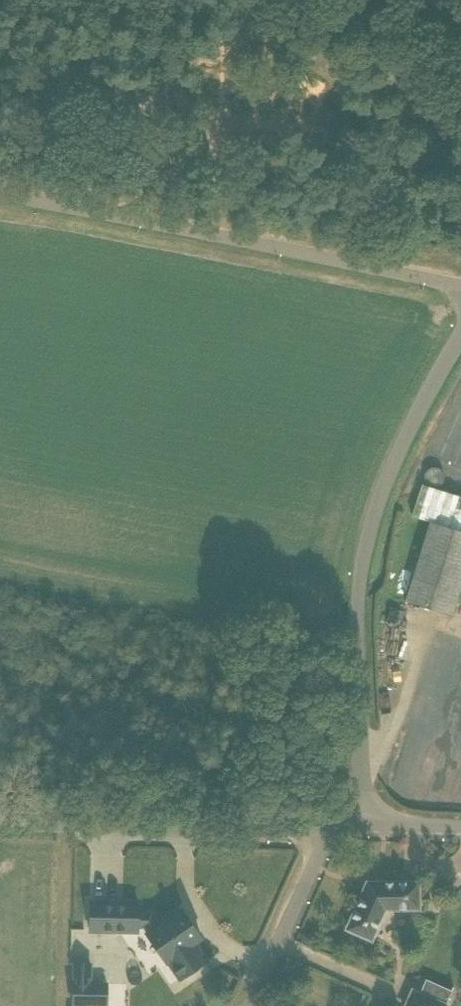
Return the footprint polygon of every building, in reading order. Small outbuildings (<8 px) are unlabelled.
[(425,538),(405,601),(452,616),(460,589),(460,497),(446,493),(421,485),(411,516),(430,522),(425,538)] [(367,882),(347,929),(371,940),(385,909),(418,909),(418,882),(367,882)] [(147,934),(166,962),(168,961),(181,979),(207,961),(194,943),(202,938),(182,909),(159,925),(152,914),(139,914),(139,904),(91,903),(90,933),(138,933),(138,928),(146,928),(149,932),(147,934)] [(74,983),(73,1003),(92,1003),(92,983),(91,983),(91,963),(75,963),(75,983),(74,983)] [(405,1005),(447,1005),(447,1004),(412,989),(405,1005)]
